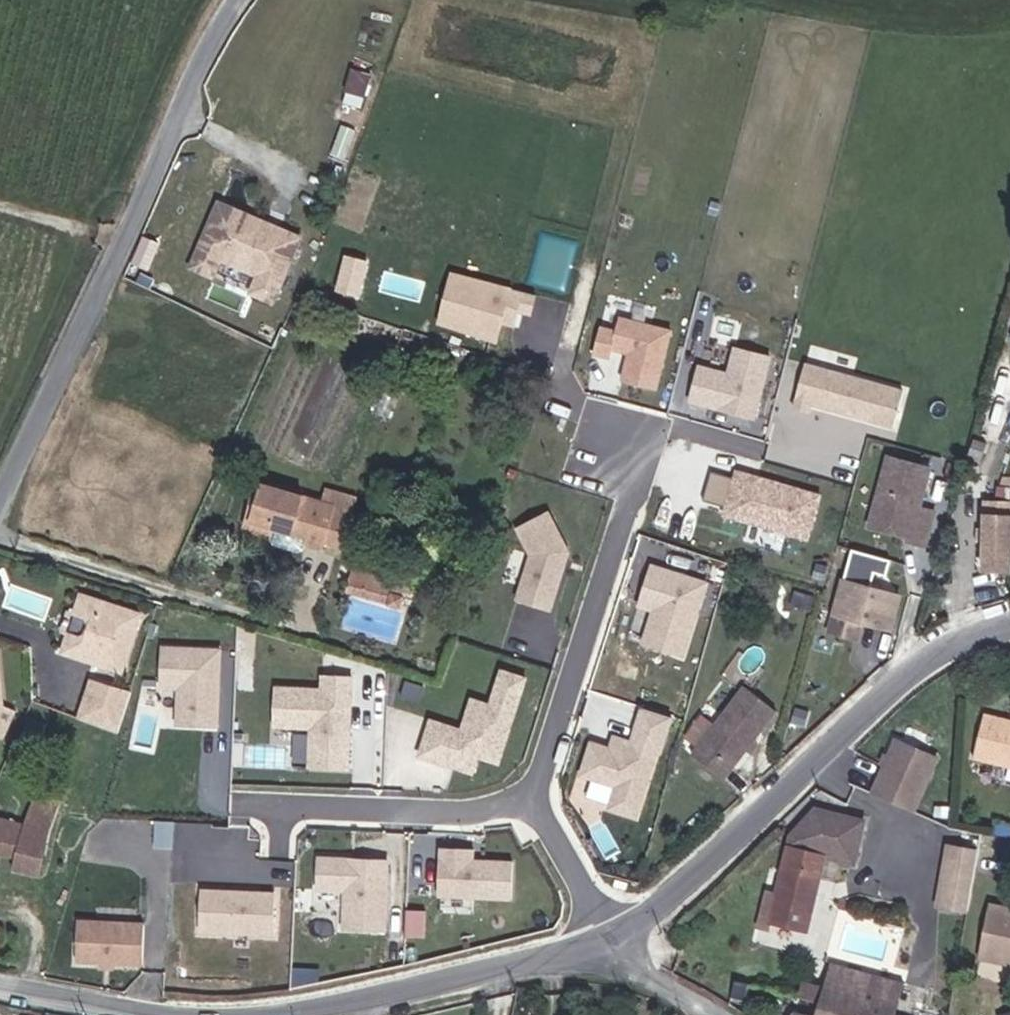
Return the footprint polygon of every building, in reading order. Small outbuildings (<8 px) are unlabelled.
[(363,106),(374,72),(353,65),(341,99),(363,106)] [(215,195),(183,267),(214,281),(216,276),(247,290),(244,297),(274,310),(307,236),(215,195)] [(380,221),(353,213),(326,282),(353,290),(366,258),(380,221)] [(542,293),(447,271),(430,327),(523,354),(542,293)] [(668,329),(598,326),(586,387),(662,390),(668,329)] [(765,359),(733,349),(687,364),(683,418),(751,440),(765,359)] [(804,363),(794,402),(892,428),(903,388),(804,363)] [(709,463),(697,503),(806,535),(818,497),(709,463)] [(929,476),(884,465),(869,531),(880,534),(899,532),(911,536),(910,543),(923,547),(934,509),(921,505),(929,476)] [(338,553),(350,514),(253,485),(247,508),(253,510),(246,533),(270,539),(268,543),(271,548),(298,556),(303,553),(304,550),(318,555),(321,547),(338,553)] [(1007,520),(1009,519),(1009,505),(976,504),(974,575),(1005,575),(1005,551),(1007,520)] [(253,510),(247,508),(240,531),(246,533),(253,510)] [(547,508),(511,528),(525,554),(511,602),(554,614),(572,553),(547,508)] [(845,570),(893,581),(898,558),(851,547),(845,570)] [(703,583),(651,568),(628,642),(680,664),(703,583)] [(384,610),(388,595),(391,585),(351,572),(343,597),(384,610)] [(888,637),(897,603),(842,588),(832,622),(888,637)] [(116,672),(134,613),(74,594),(67,616),(80,620),(75,636),(62,632),(56,653),(116,672)] [(402,600),(388,595),(384,610),(398,615),(402,600)] [(237,657),(161,656),(157,764),(230,765),(237,657)] [(368,775),(356,671),(277,668),(271,765),(368,775)] [(429,720),(417,760),(472,777),(477,760),(500,767),(528,679),(498,670),(488,702),(468,696),(458,729),(429,720)] [(112,737),(124,696),(85,683),(73,720),(112,737)] [(672,731),(593,696),(560,811),(648,827),(672,731)] [(771,734),(739,707),(685,773),(716,800),(771,734)] [(975,712),(966,750),(1009,760),(1009,720),(975,712)] [(938,757),(896,739),(873,791),(915,809),(938,757)] [(10,858),(8,872),(34,877),(42,847),(37,845),(52,807),(31,799),(22,817),(18,840),(0,836),(0,857),(10,858)] [(805,932),(825,858),(854,866),(863,823),(813,812),(794,831),(777,898),(768,896),(759,928),(768,931),(771,923),(805,932)] [(171,844),(173,821),(157,820),(156,843),(171,844)] [(976,851),(946,846),(936,910),(966,914),(976,851)] [(475,850),(435,849),(434,898),(515,901),(516,863),(474,862),(475,850)] [(316,852),(314,889),(341,891),(339,936),(388,939),(393,856),(316,852)] [(201,890),(198,934),(270,939),(273,895),(201,890)] [(977,962),(1009,969),(1009,908),(989,903),(977,962)] [(100,946),(102,935),(80,930),(74,967),(104,974),(108,948),(100,946)] [(904,987),(826,966),(821,987),(817,1002),(815,1007),(818,1007),(816,1014),(896,1014),(904,987)] [(704,986),(707,972),(692,968),(690,982),(704,986)] [(817,1002),(821,987),(799,981),(795,996),(817,1002)]
